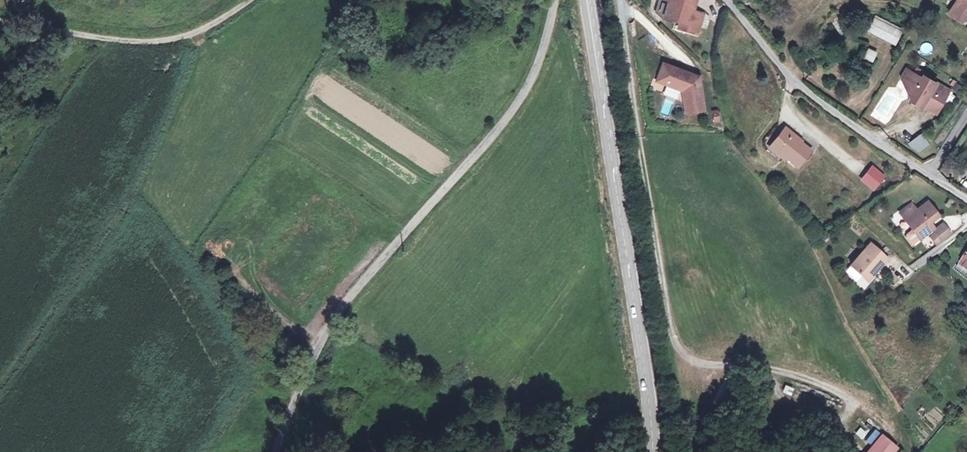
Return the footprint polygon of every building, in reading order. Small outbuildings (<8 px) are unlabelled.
[(662,0),(658,0),(655,13),(662,20),(667,3),(662,1),(662,0)] [(695,0),(662,0),(662,1),(667,3),(662,20),(678,25),(686,27),(684,32),(695,36),(701,17),(691,13),(695,0)] [(952,15),(964,23),(966,18),(966,0),(962,0),(952,15)] [(877,22),(871,33),(896,47),(903,36),(877,22)] [(920,44),(921,54),(932,53),(931,43),(920,44)] [(870,51),(866,59),(873,63),(877,55),(870,51)] [(661,65),(656,79),(665,82),(663,87),(683,94),(682,97),(687,99),(690,114),(704,112),(698,79),(691,81),(680,76),(681,73),(661,65)] [(902,80),(905,89),(914,75),(908,72),(902,80)] [(911,101),(910,102),(919,108),(921,104),(924,106),(925,110),(936,117),(950,95),(924,79),(923,81),(914,75),(905,89),(911,101)] [(687,99),(682,97),(685,115),(690,114),(687,99)] [(711,111),(714,123),(722,122),(720,110),(711,111)] [(797,141),(785,130),(770,148),(796,169),(808,154),(795,144),(797,141)] [(917,154),(931,144),(923,133),(909,143),(917,154)] [(871,168),(862,180),(873,189),(883,177),(871,168)] [(938,216),(926,203),(916,211),(910,205),(899,215),(912,231),(921,241),(933,231),(928,225),(925,222),(928,219),(931,223),(938,216)] [(935,234),(941,241),(948,235),(940,225),(933,233),(935,234)] [(921,241),(912,231),(906,236),(906,239),(912,246),(915,246),(921,241)] [(930,238),(936,246),(941,241),(935,234),(930,238)] [(884,258),(870,245),(850,268),(865,282),(877,269),(876,268),(884,258)] [(959,263),(955,269),(966,277),(966,268),(959,263)] [(785,385),(783,393),(791,396),(794,388),(785,385)] [(863,439),(867,433),(860,427),(855,433),(863,439)] [(871,445),(880,433),(874,429),(865,441),(871,445)] [(881,435),(866,451),(895,451),(898,449),(881,435)]
